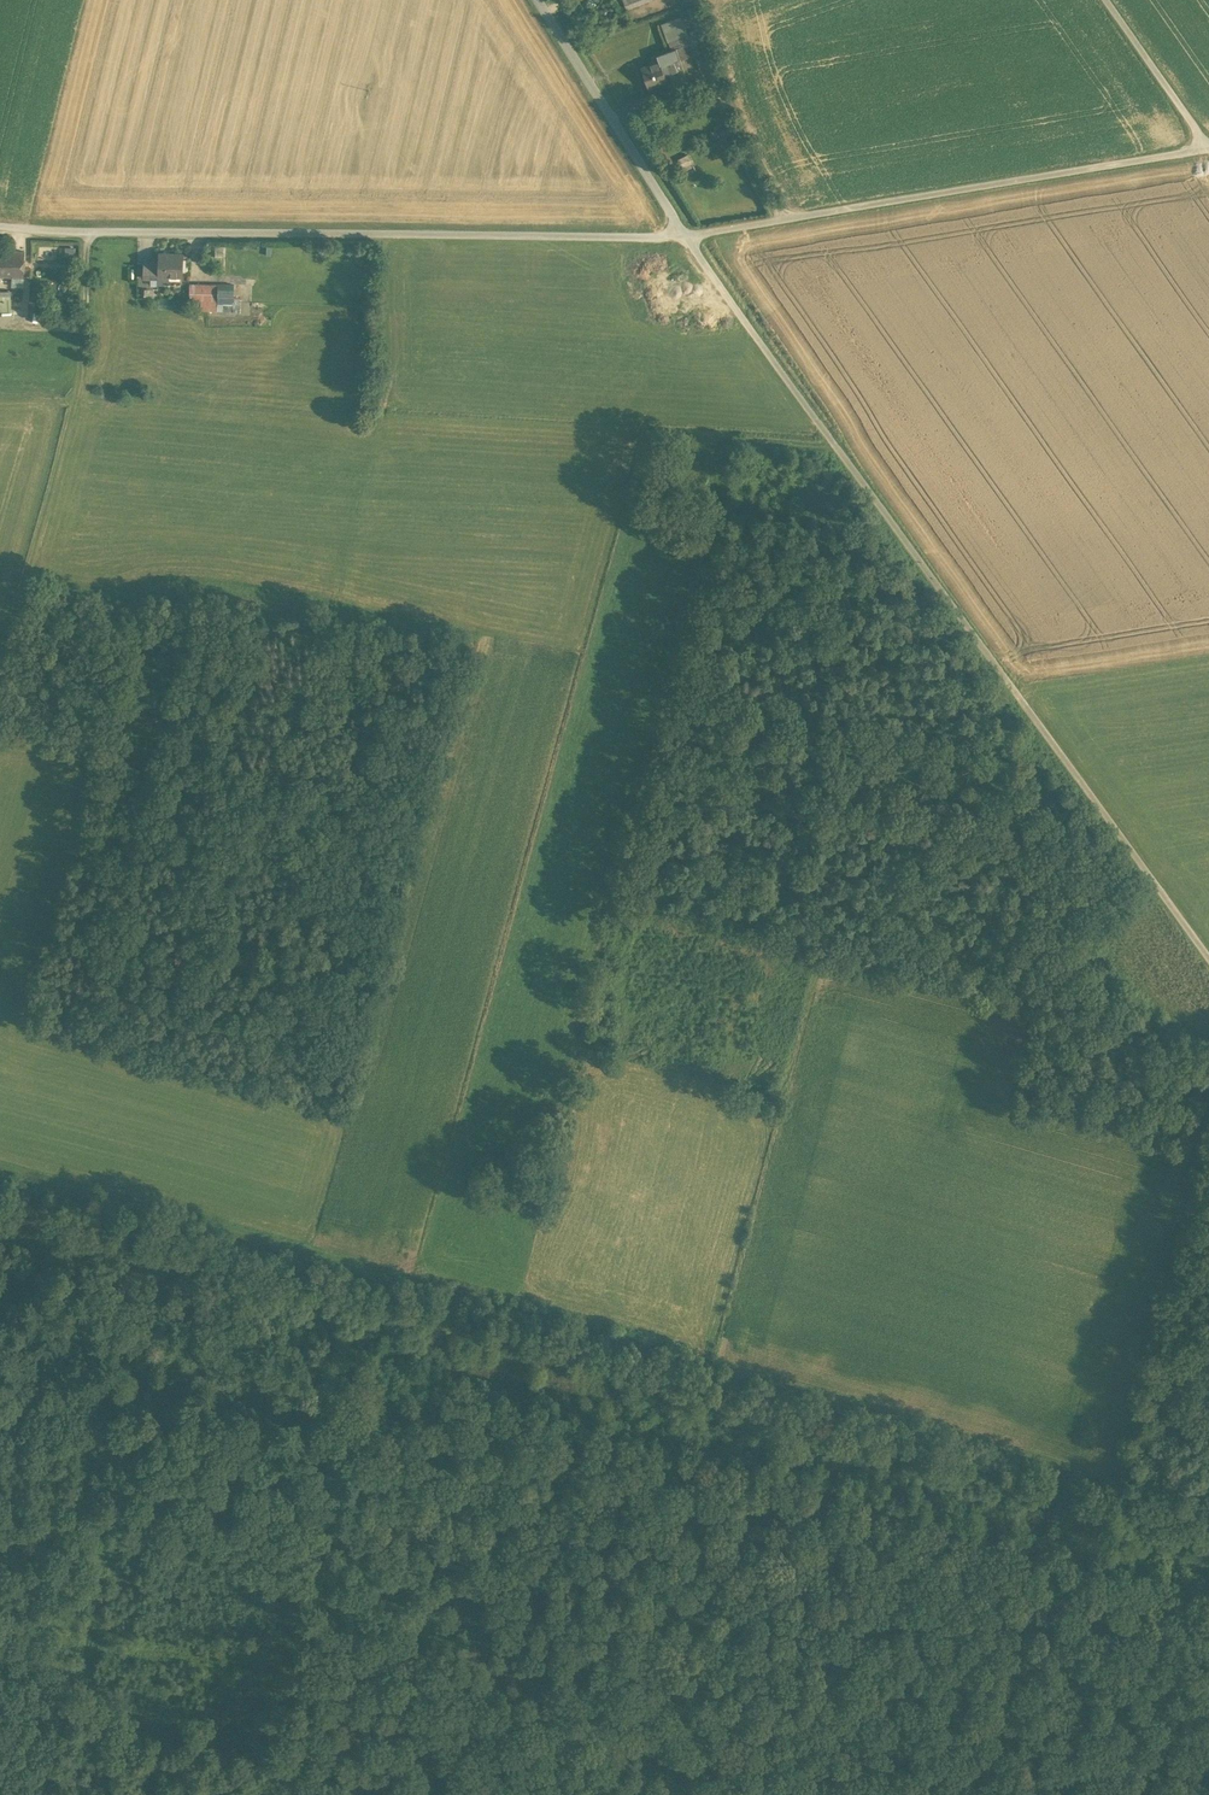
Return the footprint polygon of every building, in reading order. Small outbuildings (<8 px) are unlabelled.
[(680,17),(662,24),(668,40),(674,38),(686,33),(686,31),(680,17)] [(693,28),(686,31),(686,33),(690,42),(682,45),(686,56),(691,54),(694,62),(705,58),(693,28)] [(690,42),(686,33),(674,38),(677,47),(682,45),(690,42)] [(652,57),(654,63),(660,61),(661,64),(669,62),(679,58),(676,47),(653,56),(652,57)] [(638,59),(641,68),(654,63),(652,57),(653,56),(652,54),(638,59)] [(641,68),(648,86),(666,79),(665,73),(672,71),(669,62),(661,64),(660,61),(654,63),(641,68)] [(716,121),(707,127),(713,137),(722,132),(716,121)] [(680,158),(674,161),(683,176),(694,170),(689,161),(683,164),(680,158)] [(6,250),(5,275),(24,276),(24,250),(6,250)] [(159,261),(158,274),(169,274),(183,275),(184,253),(159,252),(159,261)] [(159,261),(144,261),(144,273),(158,274),(159,261)] [(158,284),(169,284),(169,274),(158,274),(158,284)] [(191,285),(191,310),(241,310),(241,294),(234,294),(234,285),(191,285)] [(10,292),(0,293),(0,309),(11,309),(10,292)]
